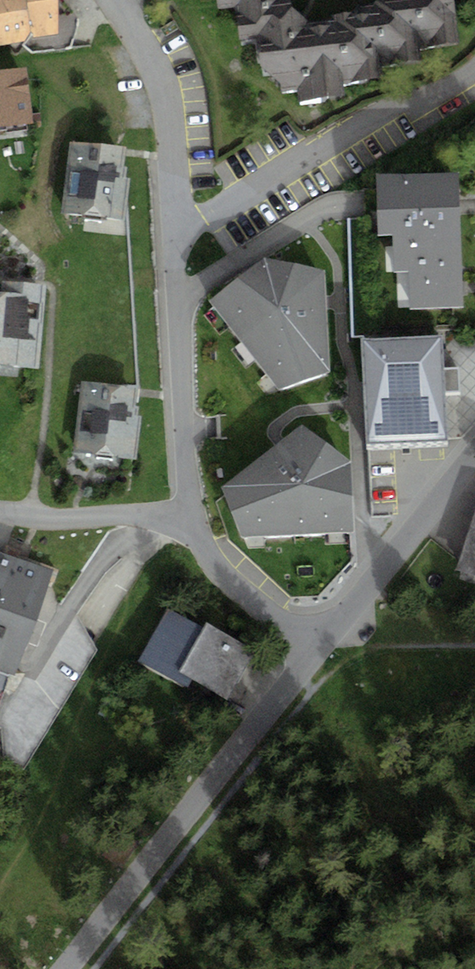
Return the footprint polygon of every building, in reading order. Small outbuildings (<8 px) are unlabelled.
[(24,41),(28,37),(57,33),(58,0),(0,0),(0,45),(24,41)] [(220,9),(237,8),(238,43),(257,42),(258,74),(296,73),(297,102),(344,100),(343,80),(380,79),(379,65),(424,64),(424,47),(459,46),(457,0),(384,0),(384,7),(333,9),(333,23),(289,24),(288,0),(219,0),(220,9)] [(34,124),(27,67),(0,70),(0,128),(34,124)] [(60,214),(125,221),(129,178),(126,177),(128,165),(124,165),(126,146),(68,139),(60,214)] [(464,305),(460,168),(375,171),(377,235),(392,235),(393,270),(410,270),(411,306),(464,305)] [(209,299),(278,388),(329,370),(323,269),(263,256),(209,299)] [(0,303),(0,371),(31,373),(37,296),(9,294),(8,303),(0,303)] [(442,334),(362,338),(367,447),(448,443),(445,392),(461,391),(460,367),(444,367),(442,334)] [(127,396),(78,390),(70,457),(127,464),(132,426),(124,425),(127,396)] [(352,531),(351,462),(301,425),(221,484),(239,536),(352,531)] [(455,570),(474,577),(474,511),(455,570)] [(7,679),(39,588),(0,574),(0,676),(7,679)] [(230,705),(258,655),(207,627),(203,634),(169,615),(141,665),(185,690),(190,682),(230,705)]
